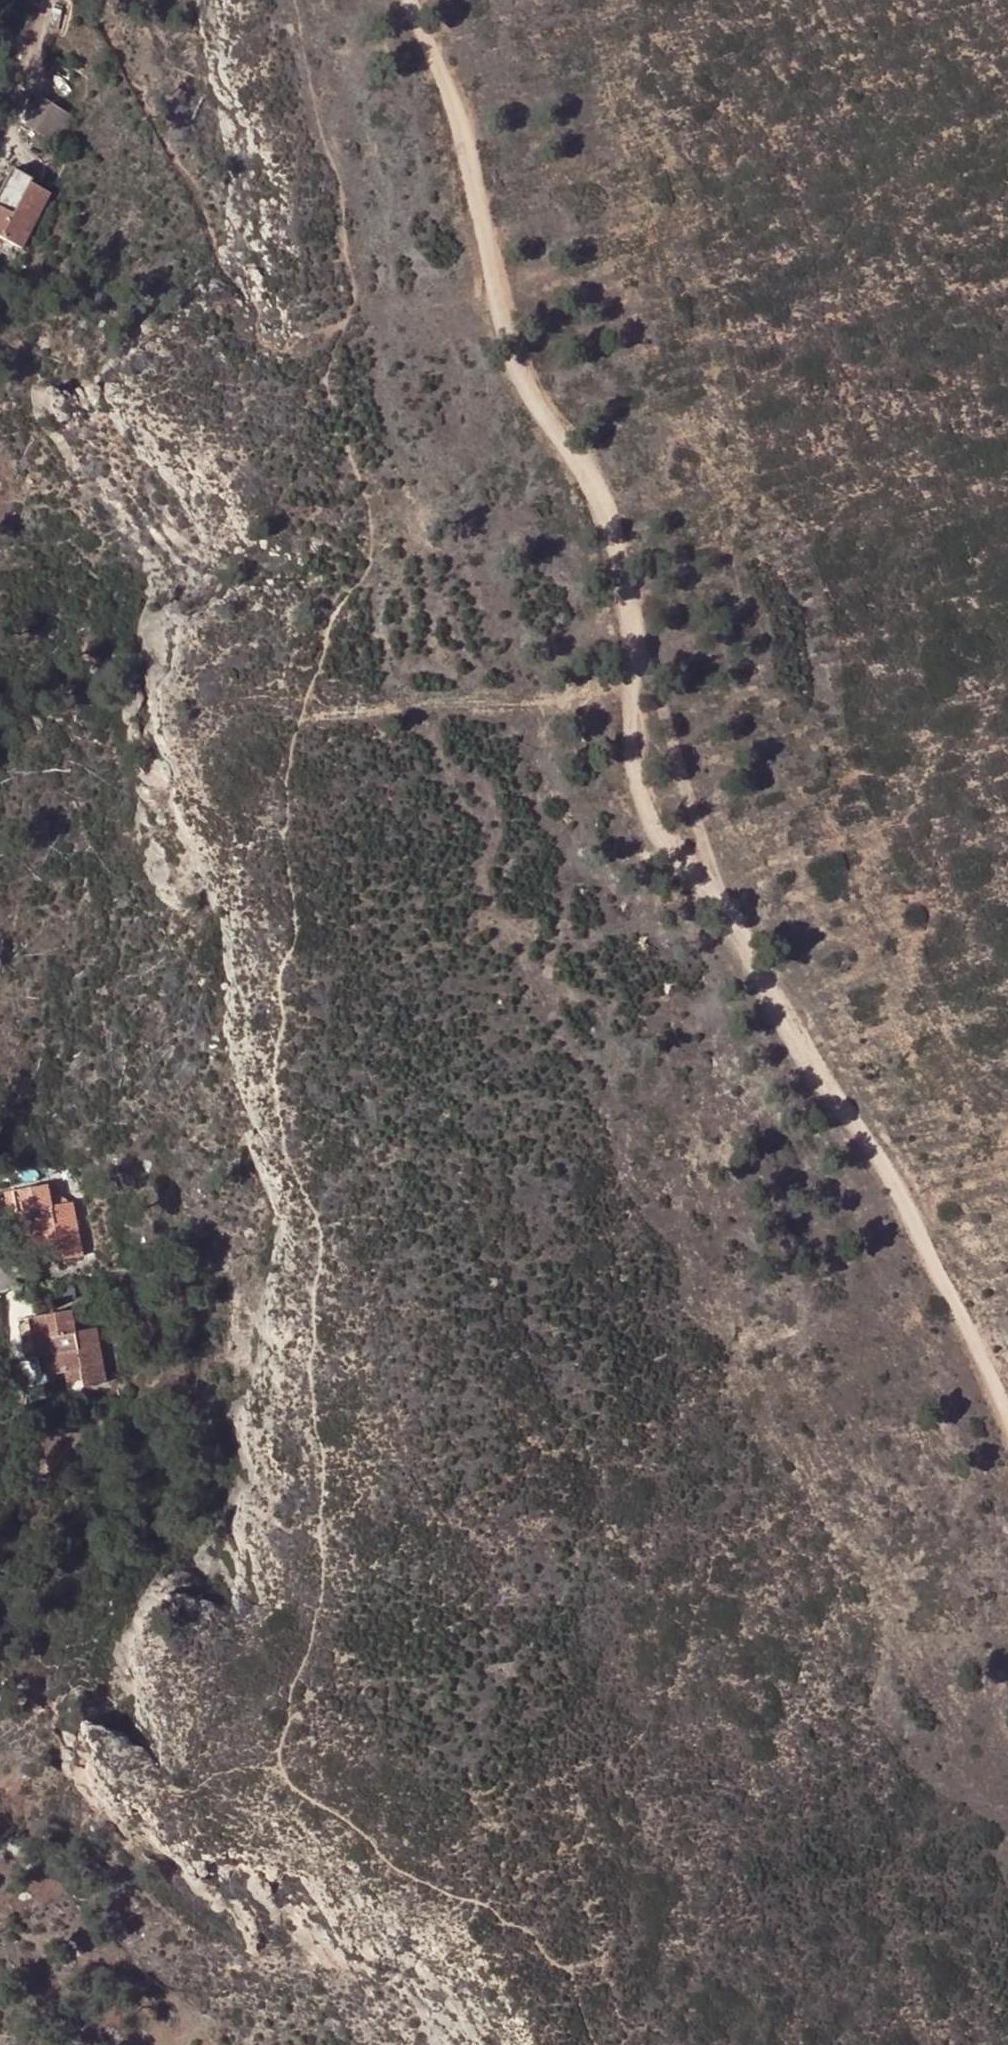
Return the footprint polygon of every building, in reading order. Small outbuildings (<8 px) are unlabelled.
[(74,120),(35,96),(19,123),(48,139),(54,129),(64,135),(74,120)] [(19,246),(47,193),(26,184),(29,180),(10,170),(0,188),(0,237),(19,246)] [(19,246),(0,237),(0,251),(13,258),(19,246)] [(72,1201),(52,1204),(47,1184),(2,1192),(10,1230),(18,1228),(22,1249),(41,1246),(55,1243),(58,1253),(59,1260),(83,1255),(72,1201)] [(10,1230),(2,1192),(0,1192),(0,1230),(0,1232),(10,1230)] [(58,1253),(55,1243),(41,1246),(44,1256),(58,1253)] [(18,1320),(26,1358),(35,1357),(43,1355),(47,1374),(65,1371),(80,1368),(81,1378),(83,1385),(106,1381),(95,1327),(76,1330),(72,1311),(28,1319),(18,1320)] [(81,1378),(80,1368),(65,1371),(67,1381),(81,1378)]
